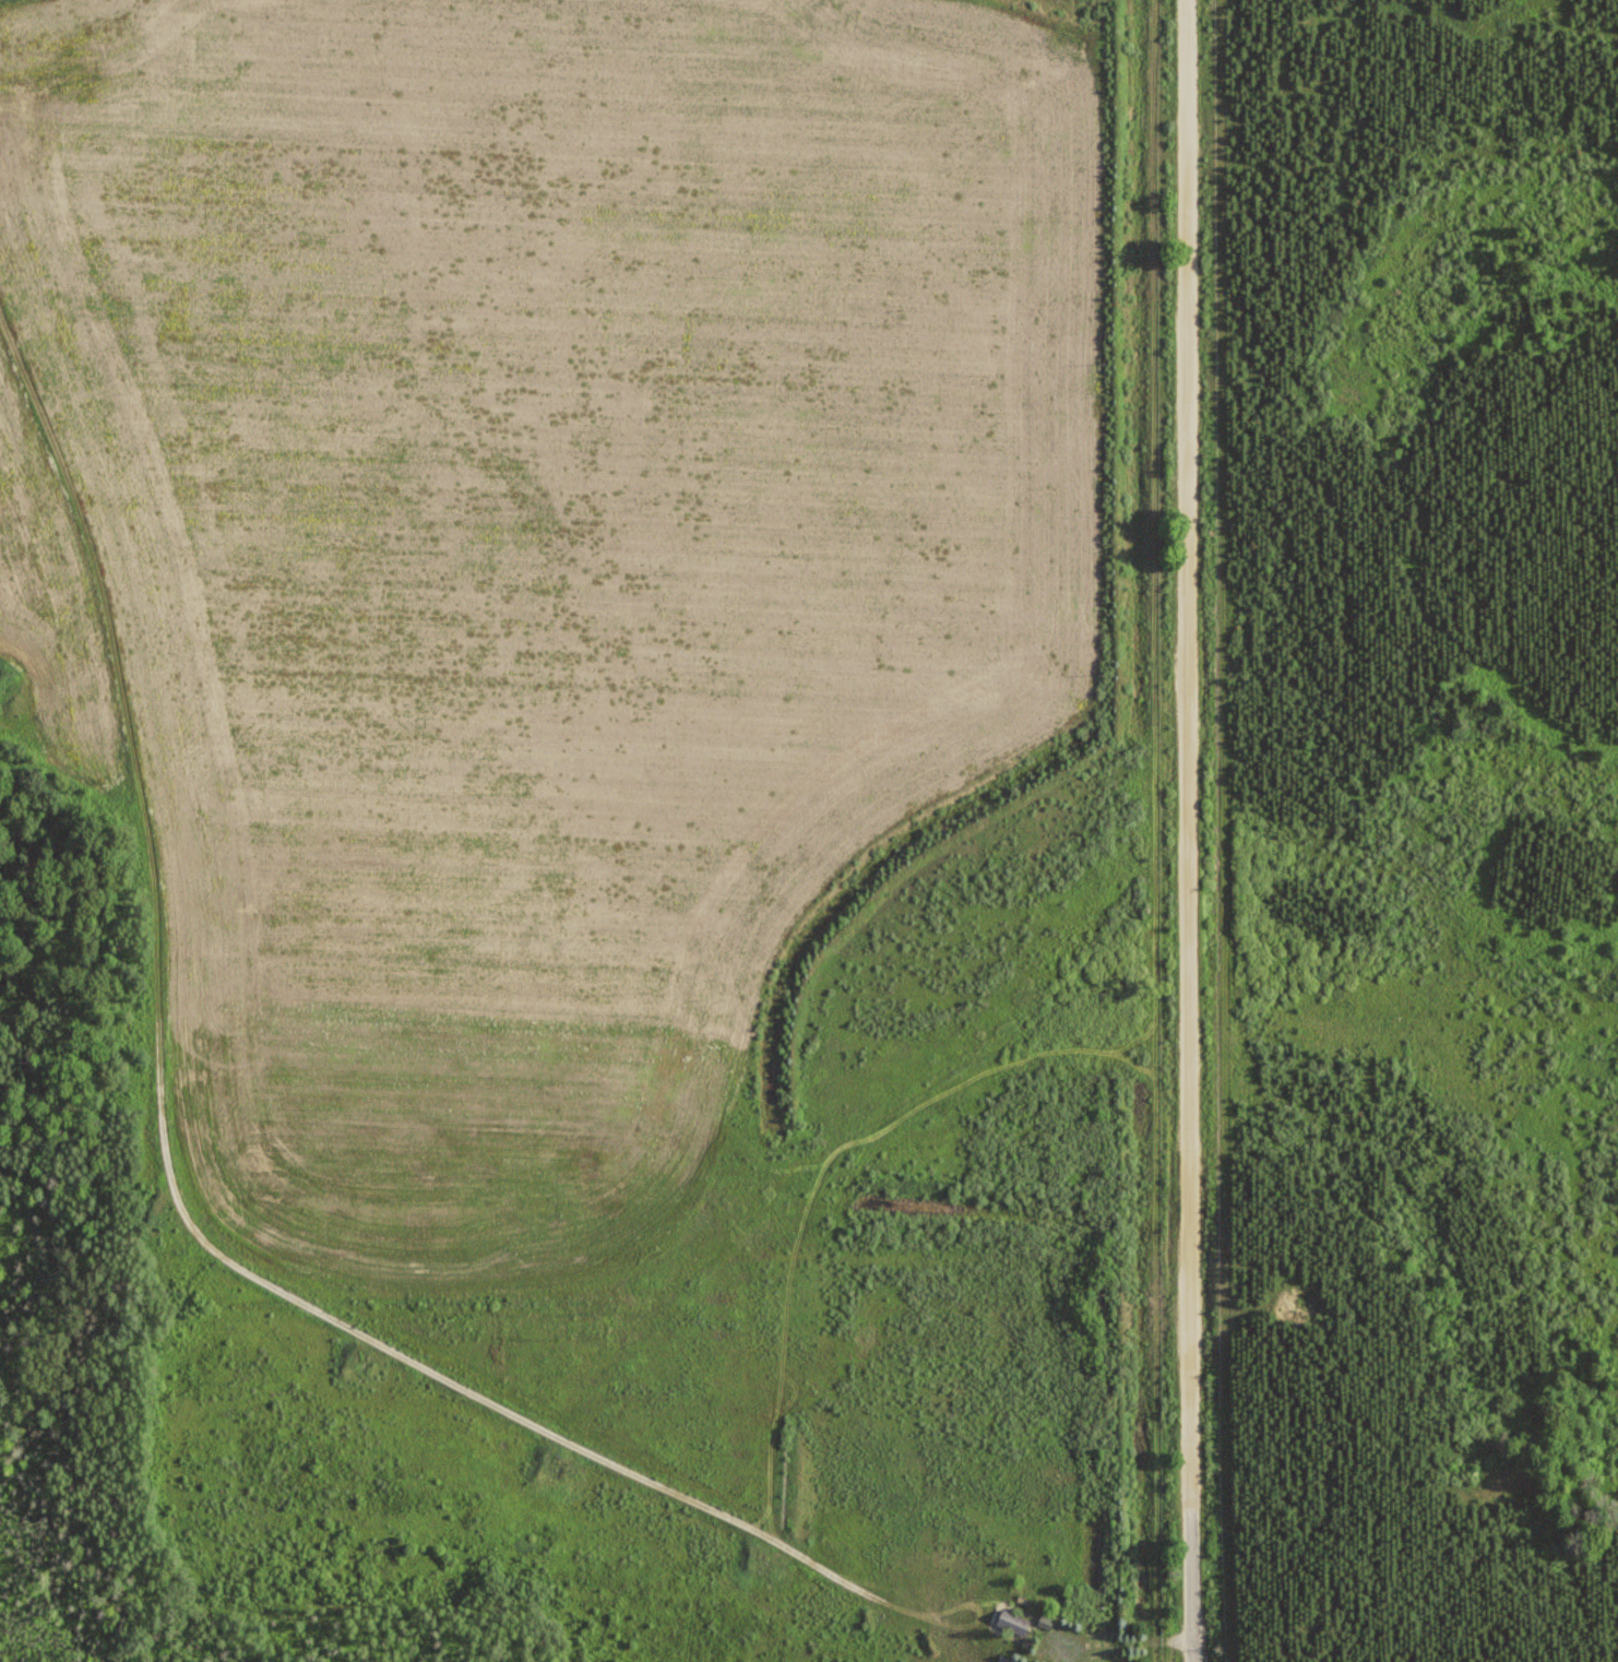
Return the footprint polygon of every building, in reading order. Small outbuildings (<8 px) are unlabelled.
[(998,1601),(1031,1616),(1023,1635),(989,1619),(998,1601)]
